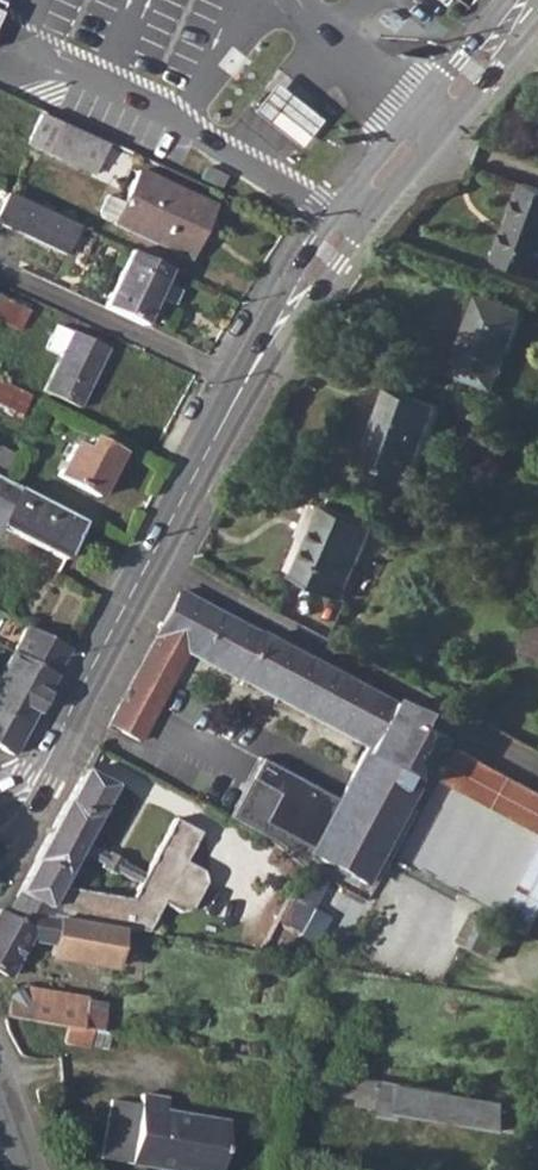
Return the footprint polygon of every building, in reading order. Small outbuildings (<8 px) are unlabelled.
[(40,115),(27,142),(47,152),(46,153),(93,174),(106,146),(40,115)] [(121,129),(115,141),(126,147),(131,135),(121,129)] [(292,138),(298,144),(306,133),(300,130),(292,138)] [(112,221),(178,253),(188,229),(182,225),(186,217),(203,225),(212,206),(136,171),(121,204),(111,199),(104,215),(113,220),(112,221)] [(529,182),(502,257),(537,271),(537,185),(529,182)] [(0,191),(0,226),(64,255),(78,227),(0,191)] [(129,251),(103,304),(144,324),(158,297),(174,304),(180,291),(164,283),(170,269),(129,251)] [(457,369),(499,384),(528,307),(485,292),(457,369)] [(18,331),(31,304),(13,296),(10,301),(0,296),(0,322),(18,331)] [(54,326),(43,348),(58,356),(42,389),(78,406),(106,349),(70,331),(69,333),(54,326)] [(0,381),(0,408),(20,419),(31,397),(0,381)] [(393,390),(361,475),(412,496),(446,409),(393,390)] [(71,443),(55,474),(98,498),(120,456),(88,439),(82,450),(71,443)] [(8,483),(20,458),(0,448),(0,479),(8,483)] [(65,559),(84,522),(8,483),(0,479),(0,525),(65,559)] [(323,502),(293,574),(344,596),(375,525),(323,502)] [(204,660),(365,746),(424,777),(447,734),(434,727),(179,592),(108,725),(138,741),(171,678),(186,651),(204,660)] [(535,617),(521,647),(537,655),(537,619),(535,617)] [(25,628),(10,654),(54,678),(69,650),(25,628)] [(0,674),(0,682),(39,704),(54,678),(10,654),(0,674)] [(26,728),(39,704),(0,682),(0,714),(26,728)] [(12,754),(26,728),(0,714),(0,747),(12,754)] [(256,757),(243,782),(274,799),(258,829),(366,886),(424,777),(365,746),(337,800),(256,757)] [(446,784),(537,834),(537,790),(464,751),(455,767),(446,784)] [(34,862),(9,908),(55,918),(116,929),(140,933),(157,903),(171,912),(184,909),(198,884),(194,870),(180,863),(195,834),(172,820),(144,872),(137,884),(128,901),(56,889),(76,853),(83,840),(111,786),(83,771),(66,802),(64,803),(33,860),(34,862)] [(274,799),(243,782),(226,813),(258,829),(274,799)] [(508,915),(536,931),(537,927),(537,861),(508,915)] [(308,866),(282,921),(303,932),(329,877),(308,866)] [(8,979),(29,941),(49,945),(51,957),(109,967),(116,929),(55,918),(9,908),(5,915),(0,912),(0,975),(8,979)] [(483,908),(465,943),(502,962),(519,927),(483,908)] [(6,998),(3,1016),(3,1017),(65,1027),(98,1032),(103,1002),(73,997),(51,994),(18,988),(6,998)] [(98,1032),(65,1027),(62,1042),(105,1050),(108,1034),(98,1032)] [(527,1106),(408,1085),(387,1082),(381,1116),(403,1119),(404,1114),(520,1133),(527,1106)] [(223,1138),(226,1123),(163,1110),(165,1099),(140,1094),(137,1105),(109,1100),(99,1159),(127,1164),(162,1169),(218,1169),(223,1138)] [(74,1099),(58,1096),(54,1113),(70,1117),(74,1099)]
